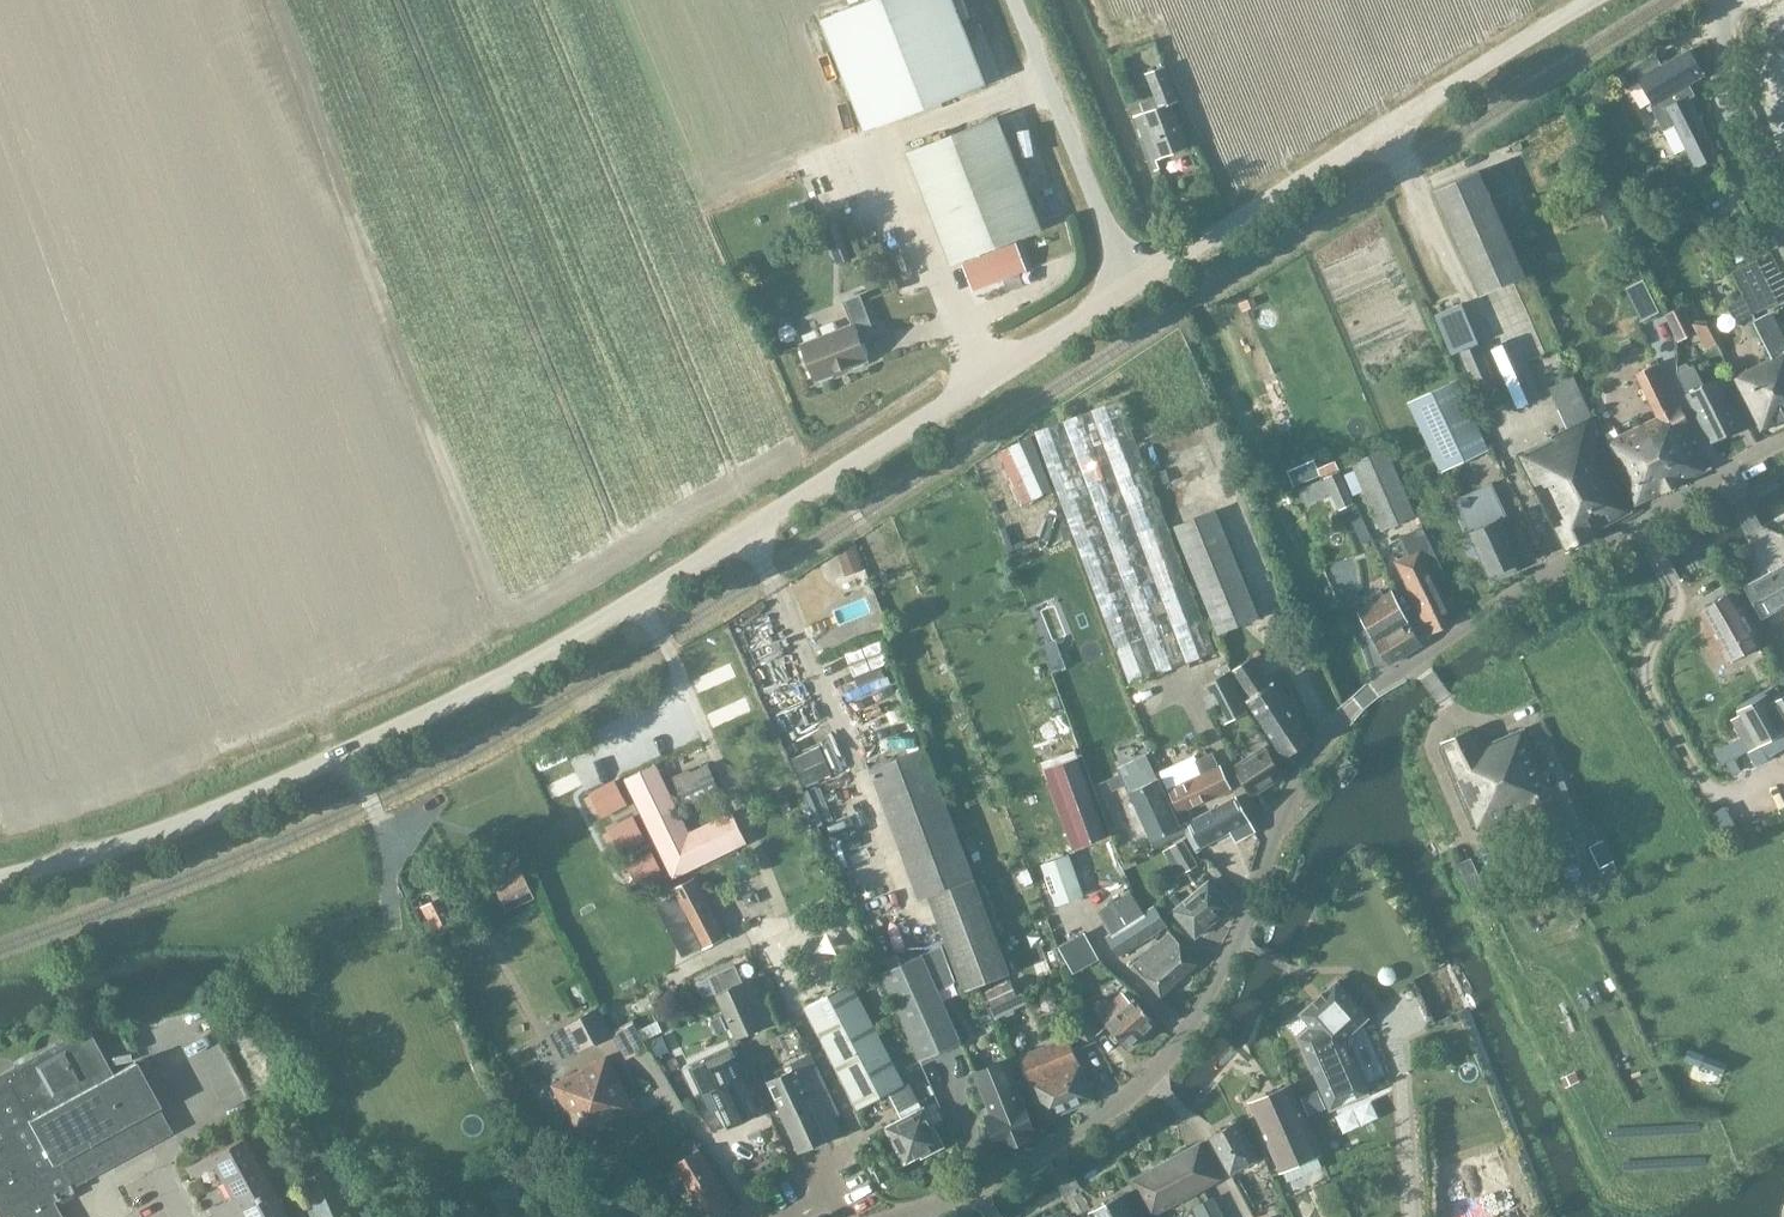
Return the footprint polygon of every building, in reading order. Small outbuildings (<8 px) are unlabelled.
[(864,131),(986,83),(953,0),(868,0),(820,19),(864,131)] [(1675,124),(1696,166),(1717,155),(1688,99),(1695,95),(1688,83),(1702,75),(1689,51),(1662,66),(1655,54),(1622,73),(1630,86),(1640,80),(1653,102),(1650,104),(1663,131),(1675,124)] [(1139,114),(1134,116),(1145,144),(1154,140),(1161,157),(1188,147),(1171,103),(1178,100),(1165,65),(1146,72),(1156,97),(1143,102),(1147,111),(1143,112),(1139,114)] [(997,118),(907,153),(951,265),(1041,229),(997,118)] [(1434,191),(1481,296),(1525,277),(1478,172),(1434,191)] [(1699,205),(1721,195),(1716,183),(1694,193),(1699,205)] [(1729,219),(1715,226),(1722,237),(1735,230),(1729,219)] [(1015,243),(962,264),(972,291),(1026,270),(1015,243)] [(1747,257),(1743,248),(1733,253),(1738,262),(1747,257)] [(799,340),(781,347),(792,374),(810,367),(815,381),(867,360),(858,337),(874,331),(860,295),(842,301),(852,325),(801,345),(799,340)] [(1504,402),(1462,303),(1435,314),(1452,354),(1461,351),(1486,410),(1504,402)] [(1664,314),(1675,336),(1678,342),(1696,332),(1697,334),(1712,337),(1706,327),(1694,326),(1683,304),(1664,314)] [(1772,311),(1753,321),(1772,358),(1733,377),(1760,432),(1783,420),(1783,336),(1772,311)] [(1658,417),(1643,424),(1660,463),(1658,464),(1669,488),(1710,468),(1659,363),(1636,374),(1658,417)] [(1743,426),(1726,393),(1719,378),(1704,385),(1693,364),(1677,373),(1695,409),(1694,409),(1711,442),(1743,426)] [(1633,510),(1591,417),(1573,377),(1549,389),(1567,429),(1517,454),(1567,552),(1595,537),(1592,531),(1633,510)] [(1456,381),(1409,403),(1441,471),(1488,449),(1456,381)] [(1268,388),(1278,421),(1299,415),(1288,382),(1268,388)] [(1129,683),(1214,651),(1119,400),(1035,431),(1129,683)] [(1660,463),(1643,424),(1607,441),(1635,504),(1669,488),(1658,464),(1660,463)] [(1352,463),(1381,531),(1415,516),(1386,449),(1352,463)] [(1314,483),(1328,515),(1354,503),(1340,472),(1314,483)] [(1469,539),(1467,543),(1468,548),(1471,552),(1476,554),(1480,553),(1491,575),(1496,573),(1498,577),(1516,568),(1514,565),(1520,562),(1504,527),(1510,524),(1498,498),(1493,488),(1469,499),(1474,509),(1479,520),(1468,525),(1472,535),(1469,539)] [(1215,511),(1175,528),(1219,633),(1258,618),(1215,511)] [(1410,554),(1396,561),(1431,634),(1456,622),(1455,621),(1436,582),(1447,576),(1422,526),(1401,536),(1410,554)] [(1359,537),(1341,541),(1348,567),(1366,563),(1359,537)] [(848,576),(834,545),(807,557),(821,588),(848,576)] [(1744,586),(1761,618),(1783,606),(1783,564),(1744,586)] [(1731,593),(1700,611),(1728,662),(1759,644),(1731,593)] [(1394,595),(1358,612),(1375,644),(1388,665),(1422,644),(1408,621),(1394,595)] [(844,637),(846,650),(867,646),(864,633),(844,637)] [(850,676),(871,669),(867,658),(846,665),(850,676)] [(1250,660),(1234,670),(1252,697),(1247,700),(1283,755),(1309,738),(1295,716),(1296,708),(1289,697),(1281,696),(1273,683),(1268,687),(1250,660)] [(689,687),(704,711),(726,697),(711,673),(689,687)] [(1227,673),(1206,685),(1226,723),(1248,712),(1227,673)] [(1740,715),(1732,720),(1749,751),(1757,746),(1758,747),(1783,732),(1783,697),(1772,703),(1767,695),(1738,711),(1740,715)] [(1209,696),(1196,704),(1206,718),(1219,710),(1209,696)] [(1545,841),(1547,840),(1552,854),(1574,845),(1568,831),(1581,825),(1571,803),(1562,783),(1549,788),(1524,728),(1479,748),(1471,730),(1441,743),(1477,827),(1530,805),(1545,841)] [(1283,776),(1264,747),(1233,767),(1251,796),(1283,776)] [(929,896),(962,986),(964,991),(1009,973),(999,937),(995,938),(973,880),(974,880),(924,748),(870,769),(920,900),(929,896)] [(1101,762),(1109,783),(1142,770),(1133,749),(1101,762)] [(693,751),(668,762),(673,775),(678,773),(684,787),(705,778),(693,751)] [(1212,752),(1195,760),(1162,776),(1178,812),(1230,788),(1220,766),(1219,766),(1212,752)] [(1078,758),(1043,770),(1071,849),(1106,836),(1078,758)] [(654,766),(630,778),(642,804),(663,794),(657,780),(661,778),(654,766)] [(576,771),(545,785),(552,800),(582,785),(576,771)] [(1180,828),(1158,779),(1129,793),(1151,841),(1180,828)] [(614,780),(596,790),(609,814),(628,805),(614,780)] [(1200,847),(1229,832),(1235,842),(1255,831),(1249,821),(1236,797),(1187,824),(1200,847)] [(689,832),(657,848),(673,879),(747,843),(732,812),(689,832)] [(633,816),(615,825),(628,850),(646,841),(633,816)] [(1163,851),(1178,877),(1198,865),(1183,840),(1163,851)] [(652,852),(633,861),(647,886),(662,877),(665,876),(660,867),(652,852)] [(1068,855),(1041,865),(1056,905),(1083,896),(1068,855)] [(521,870),(494,882),(507,910),(535,897),(521,870)] [(695,878),(672,890),(703,949),(726,937),(695,878)] [(1231,907),(1208,881),(1182,903),(1177,897),(1172,902),(1177,907),(1173,911),(1195,937),(1231,907)] [(1167,925),(1155,906),(1144,913),(1131,892),(1098,912),(1111,933),(1105,937),(1118,956),(1167,925)] [(571,917),(555,926),(563,941),(579,931),(571,917)] [(1198,964),(1169,932),(1133,965),(1161,996),(1198,964)] [(883,959),(888,970),(882,972),(921,1060),(960,1042),(922,955),(901,964),(897,953),(883,959)] [(708,978),(695,984),(702,999),(715,993),(736,1039),(763,1026),(735,965),(708,977),(708,978)] [(1012,982),(985,994),(991,1008),(1018,995),(1012,982)] [(1311,1026),(1299,1038),(1330,1110),(1368,1093),(1344,1039),(1368,1018),(1337,984),(1338,983),(1336,982),(1323,994),(1322,993),(1320,994),(1322,995),(1315,1001),(1314,1000),(1313,1001),(1314,1002),(1300,1014),(1301,1016),(1302,1015),(1311,1026)] [(852,983),(805,1007),(858,1109),(889,1093),(902,1118),(886,1127),(904,1163),(921,1155),(922,1157),(944,1146),(924,1107),(918,1110),(852,983)] [(1121,992),(1109,1003),(1106,1000),(1094,1011),(1126,1048),(1155,1023),(1134,999),(1130,1002),(1121,992)] [(578,1053),(612,1034),(598,1008),(558,1030),(571,1054),(577,1051),(578,1053)] [(1096,1041),(1087,1019),(1074,1025),(1083,1046),(1096,1041)] [(15,1216),(61,1216),(52,1201),(55,1199),(55,1200),(57,1199),(55,1195),(68,1188),(71,1192),(72,1191),(70,1187),(170,1132),(156,1106),(158,1105),(134,1061),(112,1073),(87,1027),(0,1075),(0,1216),(11,1216),(14,1216),(15,1216)] [(1020,1057),(1033,1088),(1045,1119),(1094,1099),(1069,1037),(1020,1057)] [(655,1058),(671,1095),(684,1089),(667,1052),(655,1058)] [(552,1085),(582,1138),(635,1110),(606,1056),(552,1085)] [(733,1059),(712,1068),(721,1088),(713,1091),(729,1126),(758,1114),(742,1079),(733,1059)] [(842,1133),(835,1117),(840,1115),(815,1060),(767,1082),(798,1152),(842,1133)] [(1005,1060),(974,1072),(991,1113),(985,1116),(999,1150),(1003,1148),(1003,1149),(1034,1137),(1033,1136),(1037,1134),(1023,1100),(1021,1101),(1005,1060)] [(1321,1156),(1298,1103),(1290,1085),(1250,1102),(1280,1173),(1321,1156)] [(937,1120),(956,1110),(948,1095),(929,1105),(937,1120)] [(1258,1158),(1238,1122),(1210,1137),(1230,1173),(1258,1158)] [(241,1136),(207,1154),(221,1180),(255,1162),(241,1136)] [(678,1149),(683,1158),(673,1164),(706,1216),(720,1216),(735,1207),(700,1150),(694,1139),(678,1149)] [(1220,1179),(1201,1142),(1131,1180),(1151,1216),(1220,1179)] [(202,1158),(186,1167),(190,1175),(207,1167),(202,1158)] [(255,1162),(221,1180),(229,1196),(234,1206),(269,1188),(255,1162)] [(309,1216),(338,1216),(343,1215),(323,1170),(294,1183),(309,1216)] [(234,1206),(239,1215),(240,1216),(277,1216),(283,1214),(269,1188),(234,1206)] [(1125,1193),(1090,1213),(1092,1216),(1138,1216),(1125,1193)] [(208,1207),(213,1216),(214,1216),(229,1209),(224,1198),(208,1207)] [(1198,1216),(1224,1216),(1214,1198),(1194,1208),(1198,1216)] [(214,1216),(234,1216),(229,1209),(214,1216)]
